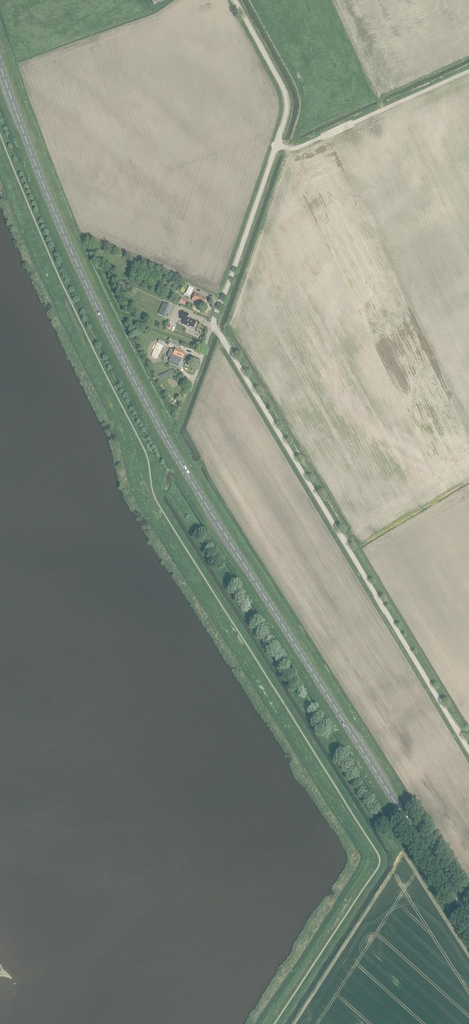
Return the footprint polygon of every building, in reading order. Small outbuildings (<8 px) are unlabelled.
[(194,289),(189,286),(186,294),(185,293),(185,295),(190,297),(190,296),(191,296),(194,289)] [(204,304),(206,300),(205,299),(206,298),(195,293),(192,300),(202,305),(203,304),(204,304)] [(193,328),(197,322),(188,318),(189,314),(183,312),(180,319),(184,321),(182,325),(187,327),(188,326),(193,328)] [(158,358),(161,350),(156,348),(152,355),(158,358)] [(173,355),(175,351),(171,349),(167,357),(171,358),(169,362),(178,366),(181,360),(180,360),(181,358),(173,355)] [(176,349),(175,351),(173,355),(181,358),(182,359),(185,353),(176,349)]
